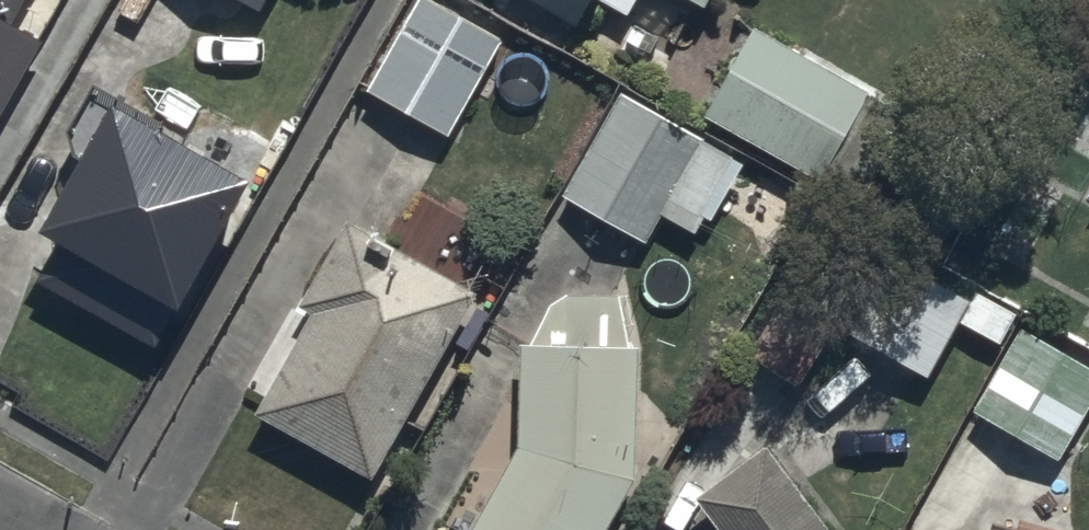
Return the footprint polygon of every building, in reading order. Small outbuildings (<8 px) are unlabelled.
[(42,45),(37,42),(60,0),(0,0),(0,121),(42,45)] [(262,13),(269,0),(239,0),(262,13)] [(504,44),(423,0),(420,0),(368,92),(452,138),(504,44)] [(578,31),(596,0),(629,19),(640,0),(522,0),(578,31)] [(706,13),(713,0),(683,0),(706,13)] [(754,31),(704,120),(821,185),(871,96),(754,31)] [(620,94),(560,198),(646,247),(662,218),(695,237),(738,162),(620,94)] [(251,184),(112,107),(39,238),(55,247),(35,282),(158,350),(251,184)] [(476,301),(347,229),(301,311),(313,317),(255,419),(372,485),(476,301)] [(903,267),(862,346),(928,380),(958,321),(1000,343),(1015,313),(970,290),(966,299),(903,267)] [(747,360),(799,391),(846,314),(793,283),(747,360)] [(1061,463),(1088,414),(1088,370),(1023,332),(975,414),(1061,463)] [(522,350),(519,452),(477,529),(611,529),(636,483),(640,353),(522,350)] [(716,529),(825,529),(766,451),(696,503),(716,529)]
